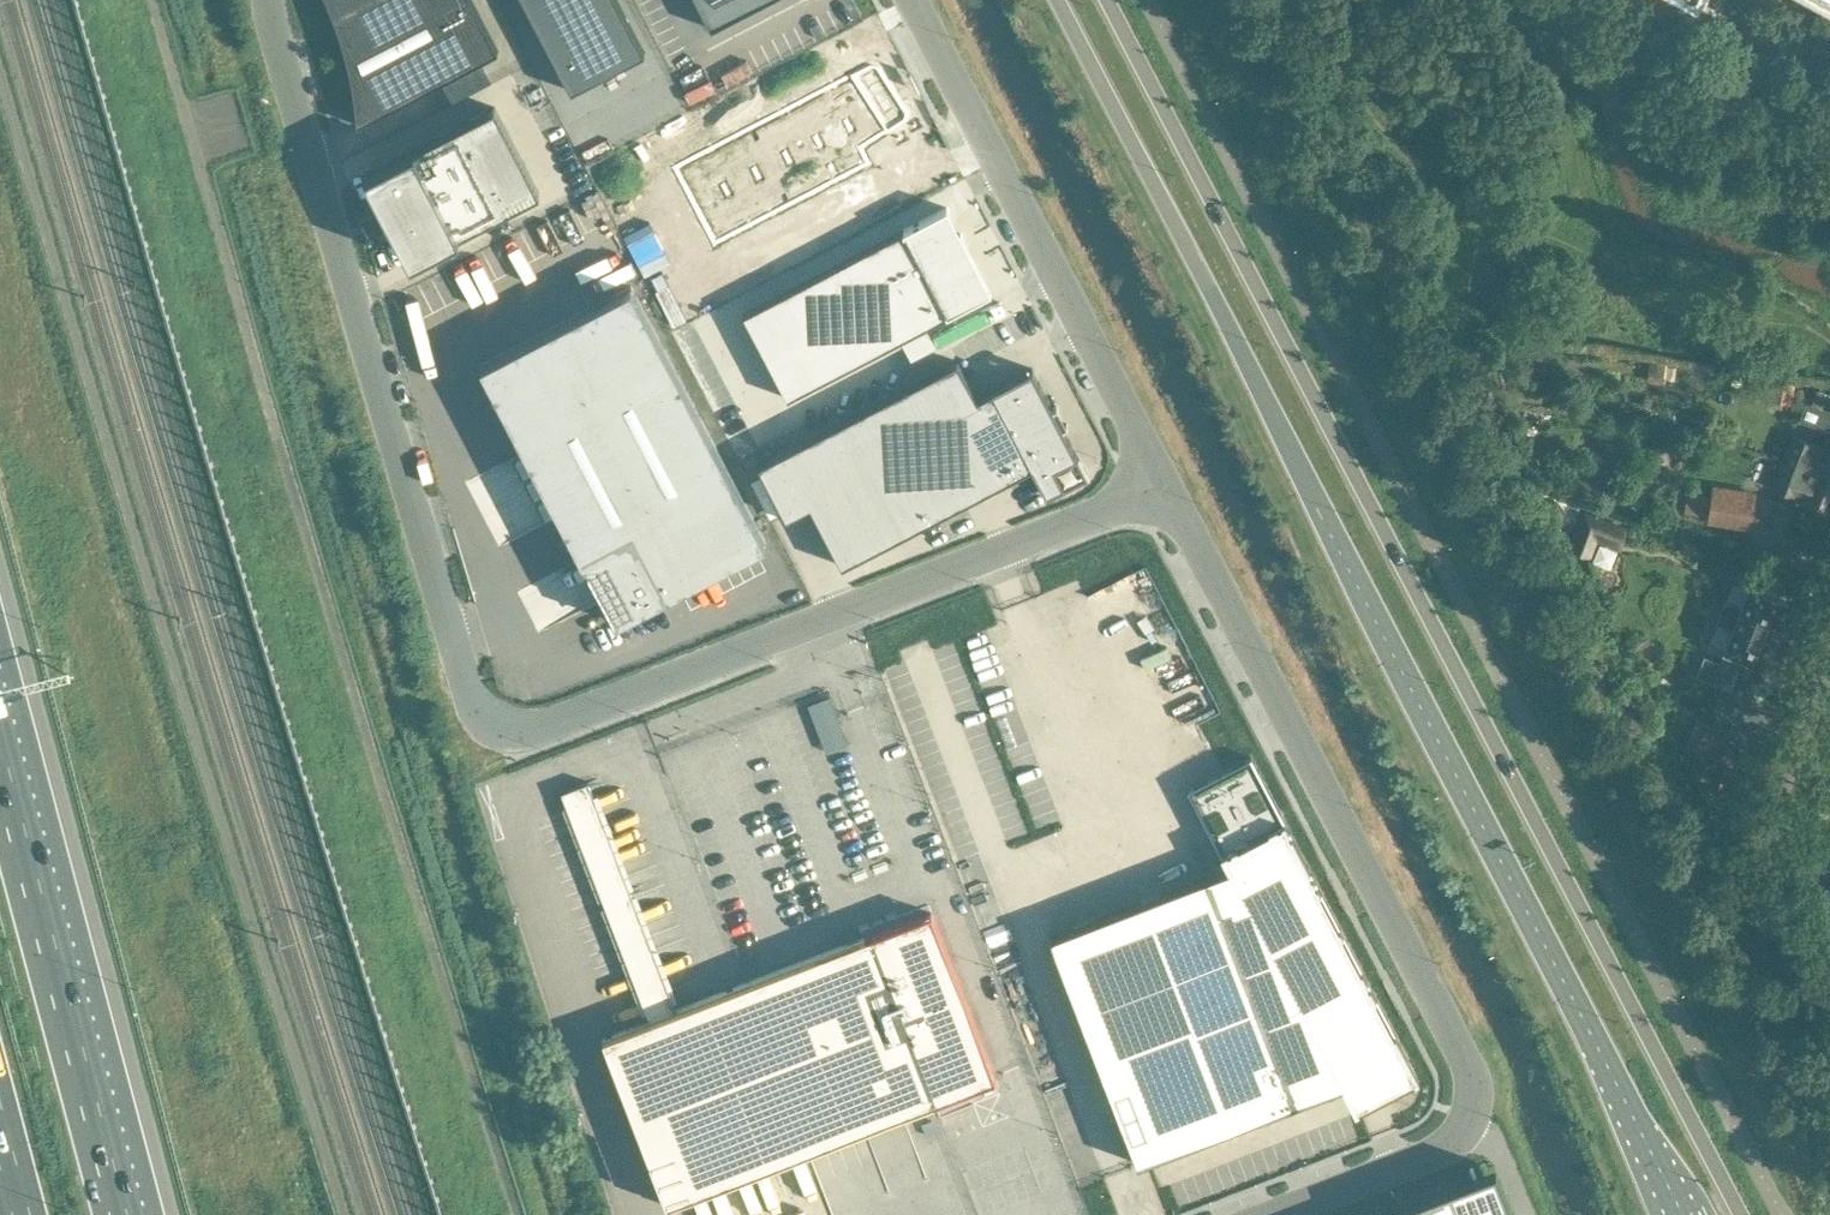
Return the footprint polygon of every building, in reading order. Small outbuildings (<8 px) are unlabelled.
[(331,8),(339,30),(346,53),(352,77),(355,100),(357,124),(498,51),(471,0),(327,0),(331,8)] [(618,0),(524,0),(571,90),(645,52),(618,0)] [(711,28),(765,0),(697,0),(711,28)] [(843,77),(673,166),(714,244),(870,163),(862,147),(905,119),(906,118),(907,117),(907,115),(907,114),(907,112),(879,67),(878,65),(876,63),(873,63),(871,63),(869,64),(843,77)] [(495,106),(366,173),(411,259),(540,192),(495,106)] [(947,206),(743,313),(787,397),(986,292),(958,238),(963,236),(961,232),(956,235),(944,212),(949,209),(947,206)] [(631,286),(480,364),(582,558),(603,598),(615,622),(766,543),(631,286)] [(1087,473),(1062,425),(1057,428),(1047,410),(1053,407),(1032,367),(991,389),(992,390),(977,397),(957,360),(758,464),(786,517),(810,504),(842,565),(1031,466),(1046,494),(1087,473)] [(1776,409),(1800,409),(1799,385),(1776,385),(1776,409)] [(1793,436),(1782,462),(1829,480),(1829,411),(1807,402),(1800,420),(1814,425),(1814,424),(1829,430),(1828,434),(1822,447),(1793,436)] [(1829,512),(1829,480),(1782,462),(1773,486),(1795,495),(1795,494),(1803,497),(1802,501),(1829,512)] [(1684,482),(1676,532),(1749,543),(1756,494),(1684,482)] [(1705,656),(1698,674),(1729,687),(1736,669),(1734,668),(1740,655),(1763,664),(1788,602),(1749,586),(1741,607),(1726,601),(1718,622),(1733,628),(1724,649),(1726,649),(1721,663),(1705,656)] [(819,709),(833,757),(857,751),(843,702),(819,709)] [(1697,717),(1686,744),(1699,748),(1709,722),(1697,717)] [(1223,869),(1051,936),(1137,1163),(1341,1084),(1355,1110),(1419,1076),(1316,880),(1253,759),(1187,789),(1223,869)] [(995,1078),(931,911),(676,1009),(588,781),(562,791),(650,1019),(603,1039),(667,1205),(995,1078)] [(1372,1214),(1514,1214),(1495,1167),(1476,1175),(1473,1176),(1372,1214)]
